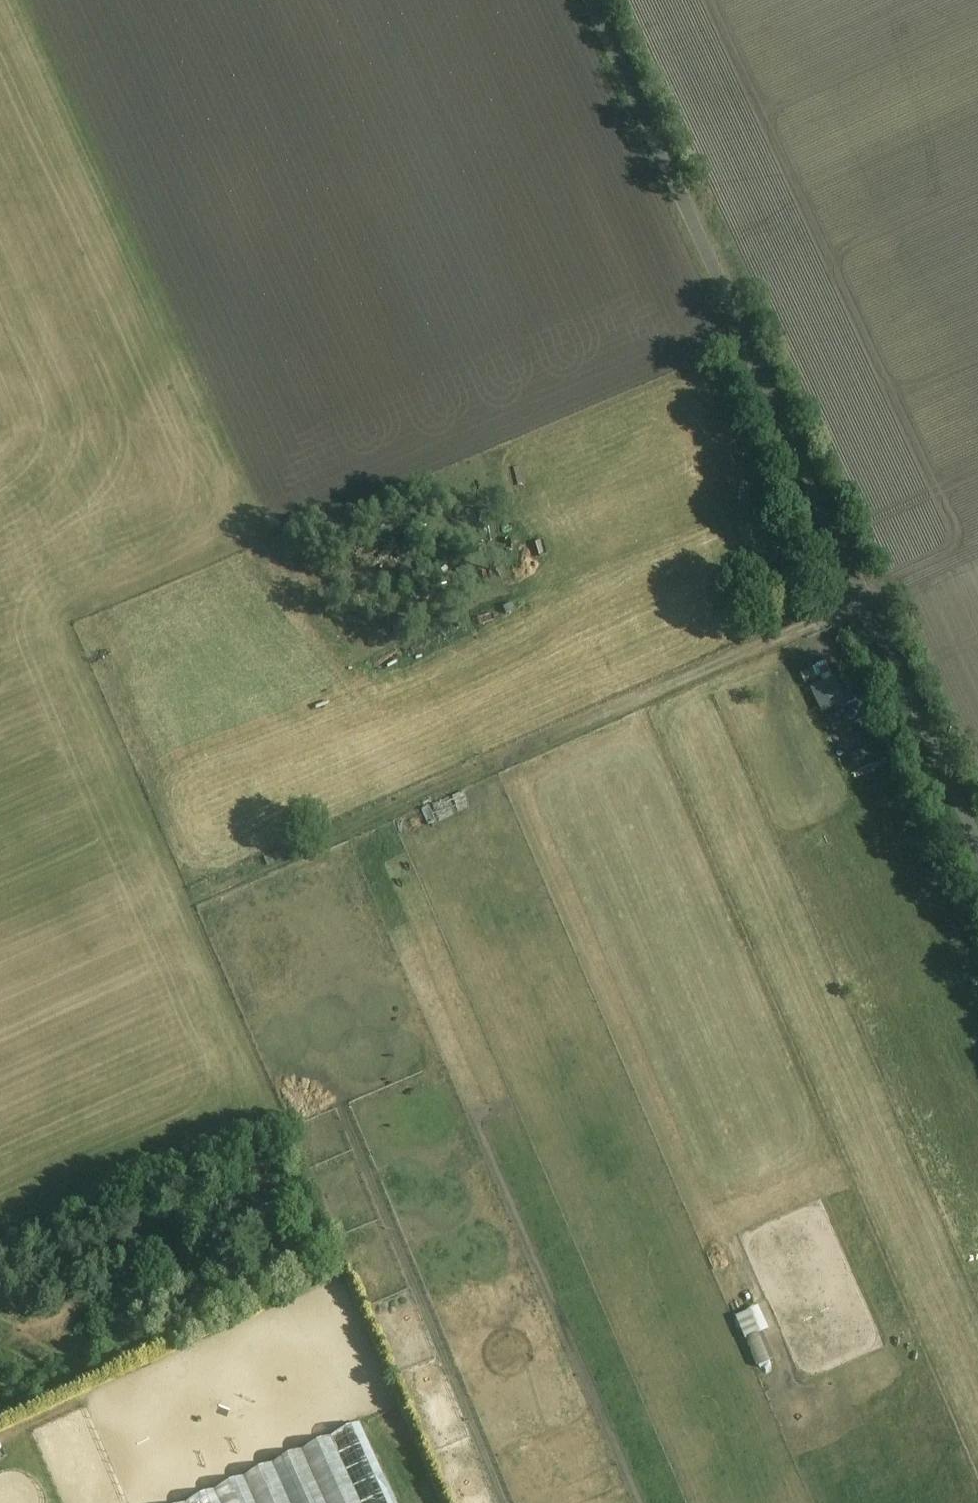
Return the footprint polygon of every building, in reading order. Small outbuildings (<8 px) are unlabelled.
[(833,694),(814,701),(823,723),(841,715),(833,694)] [(451,783),(436,786),(438,798),(454,795),(451,783)] [(733,1330),(743,1352),(767,1341),(757,1319),(733,1330)] [(367,1447),(203,1502),(386,1502),(367,1447)]
